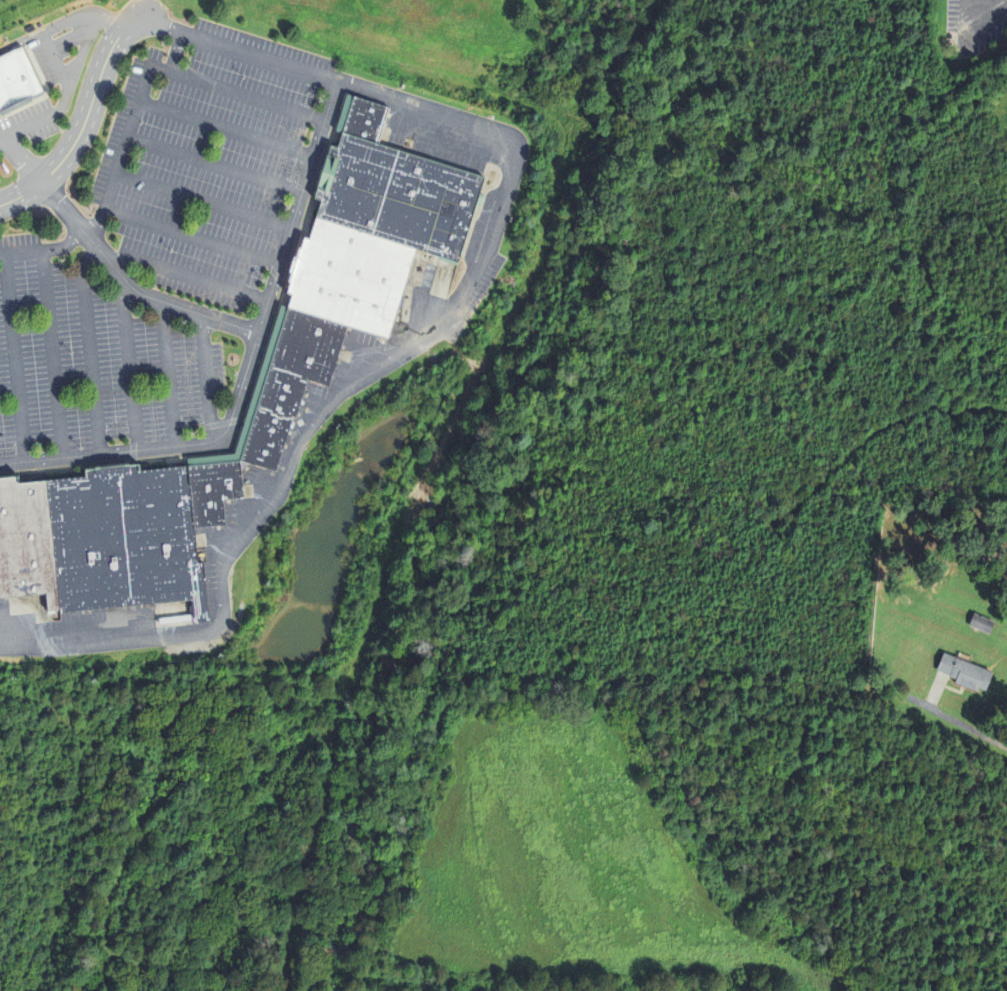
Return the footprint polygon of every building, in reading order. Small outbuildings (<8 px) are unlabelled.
[(44,91),(22,46),(0,57),(0,112),(44,91)] [(339,134),(333,132),(345,96),(351,98),(339,134)] [(339,134),(376,145),(387,109),(351,98),(339,134)] [(313,219),(413,251),(454,264),(481,178),(376,145),(339,134),(335,149),(329,147),(313,200),(318,202),(313,219)] [(287,309),(345,327),(384,340),(413,251),(313,219),(306,241),(303,239),(299,250),(298,249),(287,283),(289,283),(286,294),(291,296),(287,309)] [(186,467),(188,460),(233,455),(279,306),(287,309),(238,462),(186,467)] [(238,462),(272,473),(289,417),(294,419),(305,383),(325,389),(345,327),(287,309),(238,462)] [(186,467),(192,527),(222,524),(220,502),(241,499),(238,462),(186,467)] [(44,482),(57,609),(57,612),(187,599),(189,623),(208,621),(201,559),(195,560),(192,527),(186,467),(136,472),(137,465),(83,471),(82,478),(44,482)] [(41,594),(43,610),(57,609),(44,482),(14,485),(15,478),(0,479),(0,598),(41,594)] [(974,613),(995,621),(990,634),(969,625),(974,613)] [(944,652),(993,672),(985,691),(978,688),(977,692),(955,683),(956,679),(949,676),(949,675),(936,670),(944,652)]
